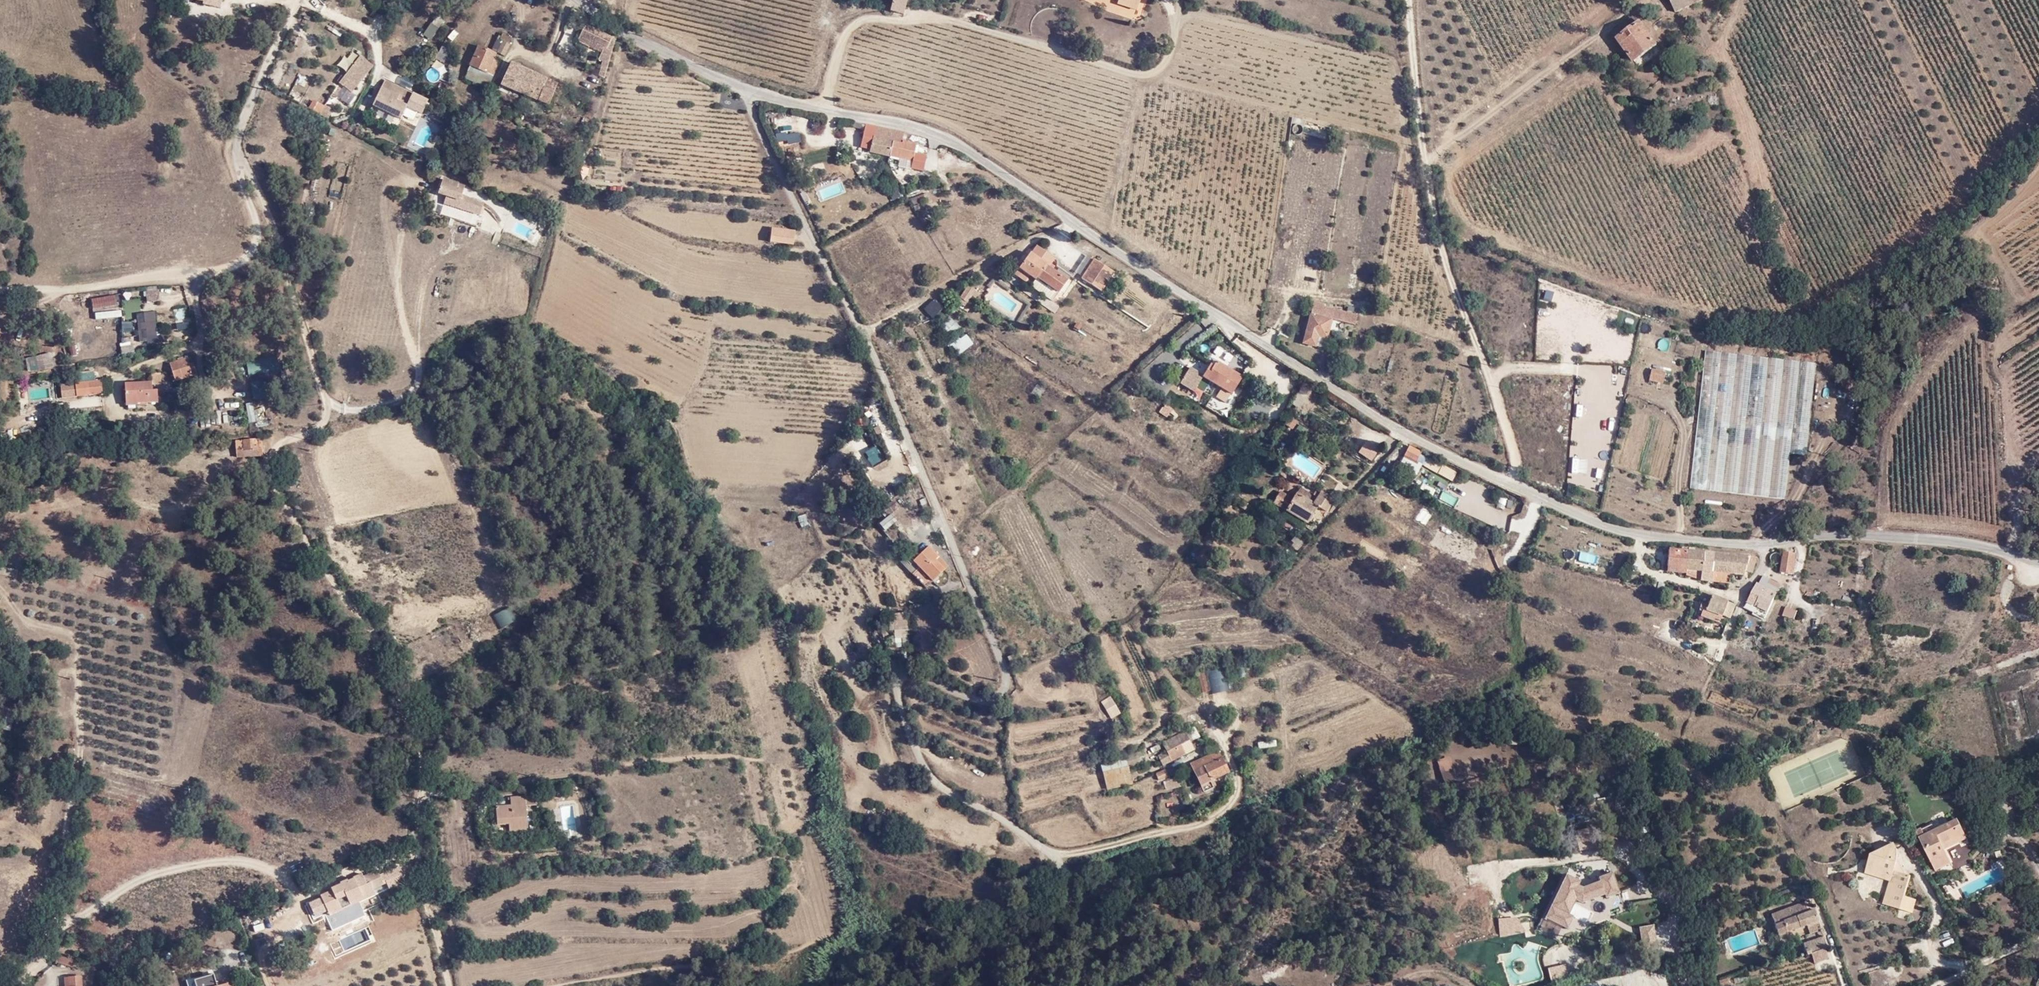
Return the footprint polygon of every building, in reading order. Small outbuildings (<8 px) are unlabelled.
[(203,5),(220,9),(222,0),(204,0),(203,5)] [(889,11),(902,14),(906,0),(892,0),(889,11)] [(1140,0),(1118,0),(1117,4),(1137,10),(1140,0)] [(1676,11),(1701,0),(1671,0),(1676,11)] [(220,9),(203,5),(202,12),(218,16),(220,9)] [(510,32),(520,14),(517,12),(506,28),(510,32)] [(1617,39),(1640,22),(1636,16),(1612,33),(1617,39)] [(1657,44),(1640,22),(1617,39),(1634,62),(1657,44)] [(607,72),(616,41),(611,38),(611,37),(585,25),(578,42),(589,47),(592,41),(606,48),(605,54),(600,52),(598,57),(605,59),(600,69),(607,72)] [(504,56),(510,45),(502,41),(498,51),(504,56)] [(592,41),(589,47),(600,52),(605,54),(606,48),(592,41)] [(494,77),(502,61),(494,57),(495,54),(480,47),(469,67),(471,69),(468,73),(475,78),(480,70),(494,77)] [(374,67),(361,58),(341,85),(354,95),(374,67)] [(518,68),(511,64),(502,84),(510,88),(518,68)] [(518,68),(510,88),(523,93),(532,74),(518,68)] [(605,78),(607,72),(600,69),(596,75),(605,78)] [(546,110),(556,85),(532,74),(523,93),(537,99),(535,105),(546,110)] [(412,93),(385,80),(373,105),(400,118),(406,107),(412,93)] [(429,100),(412,93),(406,107),(423,115),(429,100)] [(902,142),(904,132),(875,126),(870,152),(888,156),(891,139),(902,142)] [(915,144),(902,142),(891,139),(888,156),(912,161),(915,144)] [(888,156),(886,162),(910,168),(912,161),(888,156)] [(443,182),(440,193),(447,195),(455,189),(455,185),(443,182)] [(447,195),(440,193),(439,195),(446,198),(446,206),(480,217),(483,206),(462,197),(464,188),(455,185),(455,189),(447,195)] [(793,233),(771,229),(770,239),(793,242),(793,233)] [(1029,275),(1035,280),(1044,268),(1049,268),(1054,264),(1054,257),(1035,244),(1019,267),(1029,275)] [(1115,272),(1095,260),(1082,279),(1102,292),(1115,272)] [(1052,300),(1067,280),(1054,270),(1054,264),(1049,268),(1044,268),(1035,280),(1031,285),(1052,300)] [(1054,270),(1067,280),(1070,276),(1054,264),(1054,270)] [(1025,281),(1029,275),(1019,267),(1015,274),(1025,281)] [(958,302),(970,309),(980,293),(976,289),(978,286),(974,283),(971,287),(968,285),(958,302)] [(158,303),(158,292),(146,292),(146,303),(158,303)] [(116,306),(116,296),(93,297),(93,307),(116,306)] [(1322,348),(1331,319),(1338,321),(1341,311),(1323,306),(1324,303),(1313,300),(1301,342),(1316,346),(1322,348)] [(933,317),(938,312),(930,303),(925,307),(933,317)] [(1353,325),(1356,315),(1341,311),(1338,321),(1353,325)] [(1806,456),(1817,363),(1707,351),(1692,488),(1786,498),(1791,454),(1806,456)] [(1337,355),(1329,354),(1327,367),(1335,367),(1337,355)] [(188,365),(186,359),(169,364),(175,381),(196,374),(193,363),(188,365)] [(1211,364),(1202,377),(1222,389),(1216,397),(1227,404),(1243,379),(1218,362),(1215,367),(1211,364)] [(1193,391),(1202,377),(1188,369),(1180,383),(1193,391)] [(1666,372),(1652,369),(1650,378),(1664,381),(1666,372)] [(79,382),(75,383),(76,396),(102,394),(101,383),(100,380),(94,380),(93,371),(77,372),(79,382)] [(151,375),(151,383),(152,385),(160,384),(160,375),(151,375)] [(76,396),(75,383),(60,384),(61,398),(76,396)] [(151,383),(126,384),(126,407),(137,407),(137,403),(158,403),(157,391),(152,391),(152,385),(151,383)] [(1293,425),(1297,419),(1291,414),(1287,421),(1293,425)] [(236,441),(237,457),(263,455),(262,442),(256,442),(256,440),(236,441)] [(1421,453),(1410,448),(1406,457),(1417,462),(1421,453)] [(1495,573),(1506,555),(1378,475),(1367,494),(1495,573)] [(1315,502),(1317,499),(1300,490),(1297,493),(1315,502)] [(1321,493),(1317,499),(1315,502),(1297,493),(1288,510),(1307,523),(1319,507),(1326,512),(1333,501),(1321,493)] [(950,565),(931,544),(915,559),(910,555),(903,563),(927,588),(950,565)] [(1732,566),(1734,556),(1669,550),(1668,566),(1680,568),(1680,572),(1686,573),(1687,568),(1702,570),(1701,578),(1712,580),(1713,571),(1730,573),(1730,566),(1732,566)] [(1779,564),(1782,556),(1778,553),(1774,553),(1772,554),(1771,557),(1772,561),(1779,564)] [(1794,554),(1785,553),(1782,572),(1792,574),(1794,554)] [(1755,558),(1734,556),(1732,566),(1730,566),(1730,573),(1744,574),(1746,571),(1753,571),(1755,558)] [(1775,594),(1775,583),(1762,576),(1757,584),(1775,594)] [(1767,611),(1775,594),(1757,584),(1747,602),(1749,602),(1767,611)] [(1728,601),(1713,595),(1707,609),(1703,608),(1700,614),(1720,621),(1722,614),(1729,616),(1732,606),(1727,604),(1728,601)] [(1767,611),(1749,602),(1747,607),(1757,611),(1755,614),(1764,618),(1767,611)] [(1797,612),(1785,608),(1781,616),(1793,621),(1797,612)] [(900,630),(906,630),(906,616),(893,616),(894,631),(900,630)] [(891,661),(886,650),(878,654),(883,664),(891,661)] [(1005,658),(1008,666),(1013,664),(1010,656),(1005,658)] [(1210,691),(1205,673),(1199,675),(1204,693),(1210,691)] [(6,717),(14,719),(16,710),(5,707),(2,716),(6,717)] [(11,730),(14,719),(6,717),(3,728),(11,730)] [(1184,732),(1190,742),(1199,736),(1194,727),(1184,732)] [(1193,748),(1190,742),(1184,732),(1163,742),(1167,751),(1158,757),(1162,764),(1193,748)] [(1161,749),(1157,743),(1149,747),(1152,754),(1161,749)] [(1139,751),(1126,754),(1128,765),(1142,762),(1139,751)] [(1218,751),(1191,764),(1205,791),(1214,787),(1210,780),(1229,772),(1218,751)] [(1128,765),(1126,754),(1100,760),(1102,771),(1128,765)] [(1128,765),(1102,771),(1105,791),(1132,785),(1128,765)] [(1168,775),(1166,770),(1156,774),(1159,780),(1168,775)] [(1180,778),(1165,782),(1167,789),(1182,785),(1180,778)] [(509,822),(510,831),(529,829),(527,804),(536,803),(535,795),(511,797),(512,806),(496,808),(498,823),(509,822)] [(1949,862),(1942,849),(1965,837),(1962,832),(1956,819),(1933,830),(1930,823),(1915,831),(1934,870),(1949,862)] [(499,832),(510,831),(509,822),(498,823),(499,832)] [(1890,876),(1889,880),(1883,903),(1910,911),(1915,900),(1904,896),(1910,875),(1907,874),(1902,874),(1896,863),(1896,854),(1897,852),(1892,842),(1870,853),(1874,855),(1871,867),(1890,876)] [(1863,873),(1889,880),(1890,876),(1871,867),(1874,855),(1870,853),(1863,873)] [(1902,874),(1907,874),(1896,854),(1896,863),(1902,874)] [(332,890),(317,897),(329,924),(362,909),(359,902),(375,895),(373,889),(383,885),(377,870),(363,877),(362,874),(347,881),(347,880),(340,883),(341,884),(331,888),(332,890)] [(1948,890),(1957,885),(1958,881),(1957,878),(1945,885),(1948,890)] [(1756,902),(1759,911),(1767,907),(1763,898),(1756,902)] [(1778,935),(1807,924),(1818,920),(1815,911),(1808,913),(1804,903),(1771,916),(1778,935)] [(1818,920),(1807,924),(1811,933),(1820,929),(1818,920)] [(1802,943),(1806,955),(1828,947),(1822,936),(1802,943)] [(70,967),(71,964),(58,958),(56,963),(70,967)] [(69,978),(70,985),(81,985),(80,977),(69,978)]
